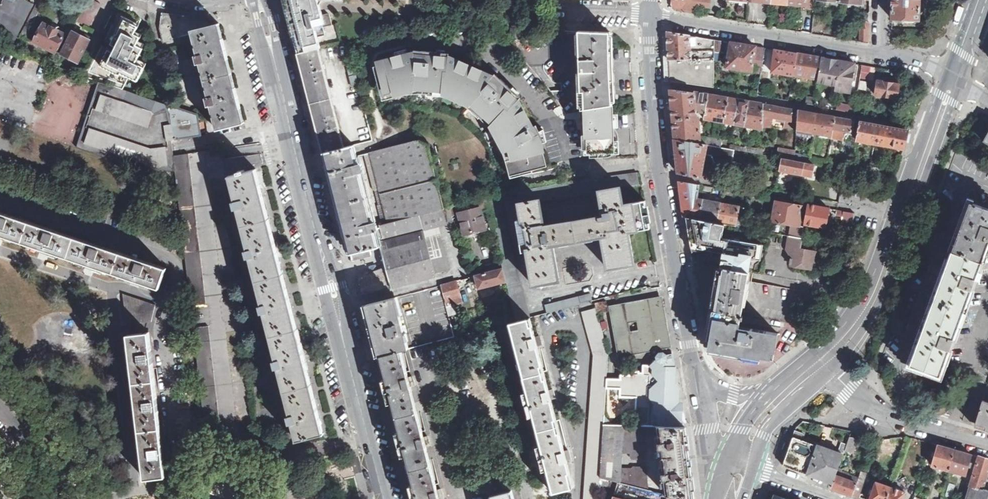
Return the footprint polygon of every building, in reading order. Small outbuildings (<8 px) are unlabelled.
[(14,41),(33,4),(25,0),(3,0),(0,7),(0,34),(14,41)] [(88,27),(101,4),(93,0),(87,0),(76,21),(88,27)] [(296,31),(294,24),(296,17),(299,14),(307,11),(311,12),(313,13),(321,11),(320,5),(318,0),(286,0),(286,2),(286,5),(288,13),(289,15),(293,31),(296,31)] [(920,0),(892,0),(892,11),(892,19),(896,19),(896,21),(919,22),(920,0)] [(99,82),(127,91),(134,78),(142,82),(149,69),(140,65),(148,50),(141,47),(145,39),(138,36),(146,21),(116,6),(82,76),(99,82)] [(294,24),(296,31),(301,52),(318,48),(320,47),(318,37),(325,35),(323,27),(332,25),(330,14),(328,13),(322,15),(321,11),(313,13),(311,12),(307,11),(299,14),(296,17),(294,24)] [(860,41),(869,42),(869,13),(861,13),(860,41)] [(192,32),(210,28),(210,25),(208,19),(163,14),(161,30),(164,42),(172,39),(172,38),(192,33),(192,32)] [(55,52),(66,30),(52,24),(50,27),(44,24),(34,42),(55,52)] [(192,33),(198,54),(196,54),(198,62),(200,62),(209,97),(206,98),(208,106),(211,105),(218,130),(244,123),(236,91),(227,56),(219,24),(211,26),(211,25),(210,25),(210,28),(192,32),(192,33)] [(558,44),(565,44),(565,30),(552,30),(552,35),(557,35),(558,44)] [(582,110),(612,105),(610,32),(579,30),(582,110)] [(62,53),(79,62),(90,40),(73,31),(62,53)] [(670,81),(714,88),(714,40),(669,32),(668,32),(668,33),(669,61),(670,81)] [(763,64),(765,48),(741,44),(731,43),(727,67),(752,71),(753,63),(763,64)] [(318,48),(301,52),(299,53),(305,78),(311,104),(331,99),(318,48)] [(794,75),(797,54),(788,52),(775,50),(771,72),(794,76),(794,75)] [(516,174),(545,166),(542,152),(544,151),(541,143),(537,144),(533,146),(530,139),(533,137),(530,131),(530,128),(527,123),(530,122),(523,108),(522,109),(518,105),(522,100),(519,98),(519,99),(510,92),(512,89),(509,92),(492,77),(490,79),(483,73),(484,72),(458,61),(457,62),(449,61),(449,56),(438,55),(438,52),(437,52),(437,57),(408,55),(378,62),(380,72),(377,73),(381,88),(384,87),(386,95),(396,93),(395,90),(408,87),(408,86),(413,86),(413,89),(428,89),(428,87),(433,88),(433,90),(444,91),(444,88),(450,89),(450,92),(467,99),(468,97),(472,100),(470,103),(478,110),(480,108),(484,112),(482,114),(493,124),(495,123),(499,126),(497,128),(506,145),(508,144),(509,149),(507,150),(510,160),(512,159),(516,174)] [(819,79),(822,58),(797,54),(794,75),(819,79)] [(850,92),(854,63),(841,61),(822,58),(819,79),(818,82),(837,84),(836,90),(850,92)] [(359,86),(352,61),(347,62),(353,87),(359,86)] [(874,76),(875,67),(862,65),(860,77),(869,79),(870,75),(874,76)] [(876,95),(897,98),(902,72),(898,71),(898,76),(899,76),(898,83),(878,80),(876,95)] [(175,170),(173,156),(172,148),(171,140),(174,138),(167,104),(127,91),(99,82),(77,147),(154,172),(175,170)] [(709,94),(670,90),(674,138),(706,145),(721,147),(722,141),(701,137),(700,117),(697,117),(697,110),(705,111),(709,94)] [(715,121),(719,97),(709,94),(705,111),(705,119),(715,121)] [(725,123),(729,98),(719,97),(715,121),(725,123)] [(815,98),(808,97),(807,104),(814,106),(815,98)] [(735,124),(739,100),(729,98),(725,123),(735,124)] [(331,99),(311,104),(313,109),(315,118),(324,153),(344,147),(333,104),(331,99)] [(745,125),(749,101),(739,100),(735,124),(745,125)] [(763,116),(763,104),(749,101),(745,125),(763,129),(763,116)] [(167,104),(174,138),(200,135),(198,115),(167,104)] [(763,116),(780,119),(780,116),(777,116),(778,107),(763,104),(763,116)] [(586,133),(587,147),(590,147),(590,157),(605,156),(604,151),(612,151),(612,148),(614,148),(612,105),(582,110),(582,131),(586,133)] [(855,109),(834,105),(833,109),(854,113),(855,109)] [(780,119),(797,122),(797,111),(778,107),(777,116),(780,116),(780,119)] [(833,129),(835,117),(797,111),(797,122),(796,133),(799,133),(800,130),(811,132),(820,134),(819,137),(824,138),(825,135),(829,135),(828,138),(831,139),(833,129)] [(851,133),(853,121),(835,117),(833,129),(851,133)] [(856,140),(904,149),(906,141),(908,131),(859,122),(856,140)] [(706,145),(674,138),(679,173),(700,177),(705,153),(706,145)] [(444,208),(437,178),(428,145),(419,140),(383,149),(368,153),(371,166),(372,167),(378,193),(386,222),(376,224),(377,229),(375,230),(379,246),(383,261),(385,269),(369,273),(357,276),(363,296),(374,293),(437,276),(436,273),(420,215),(444,209),(444,208)] [(355,152),(353,145),(344,147),(324,153),(325,157),(326,161),(330,178),(337,205),(367,197),(359,168),(361,167),(360,163),(358,164),(355,152)] [(732,166),(735,149),(721,147),(706,145),(705,153),(712,154),(716,163),(732,166)] [(796,161),(796,155),(778,152),(778,157),(783,159),(796,161)] [(371,166),(368,153),(363,155),(366,167),(371,166)] [(175,170),(192,305),(206,304),(189,154),(173,156),(175,170)] [(826,166),(844,169),(845,161),(828,158),(827,160),(826,166)] [(817,176),(819,166),(817,166),(796,161),(783,159),(780,170),(817,176)] [(250,257),(256,280),(260,298),(261,302),(262,304),(259,305),(262,313),(264,312),(266,319),(270,336),(274,351),(275,354),(273,355),(276,369),(278,368),(284,391),(288,405),(289,408),(286,409),(290,423),(292,423),(297,440),(318,434),(324,433),(318,411),(312,387),(311,384),(297,329),(292,312),(287,290),(283,273),(268,218),(258,177),(256,169),(245,172),(245,170),(239,171),(239,174),(229,176),(233,192),(234,195),(232,195),(236,211),(238,210),(242,225),(246,242),(247,244),(244,245),(248,258),(250,257)] [(629,231),(650,228),(645,201),(624,204),(621,186),(639,183),(637,172),(604,177),(600,189),(604,211),(545,221),(542,201),(592,193),(590,179),(567,181),(519,191),(524,220),(519,220),(524,253),(529,252),(533,285),(559,280),(553,246),(603,238),(608,268),(634,263),(629,231)] [(684,217),(686,217),(700,219),(703,201),(696,200),(699,184),(679,181),(682,198),(684,217)] [(517,321),(530,317),(498,195),(484,198),(492,227),(503,268),(507,285),(517,321)] [(367,197),(337,205),(340,218),(350,253),(351,253),(370,248),(379,246),(375,230),(377,229),(376,224),(374,225),(367,197)] [(492,227),(484,198),(450,207),(453,218),(458,217),(463,235),(492,227)] [(788,201),(775,199),(769,231),(790,235),(802,237),(803,232),(799,231),(803,207),(788,204),(788,201)] [(722,204),(703,201),(700,219),(718,222),(722,204)] [(950,253),(981,264),(987,244),(987,209),(970,202),(950,253)] [(739,207),(722,204),(718,222),(724,223),(745,227),(746,225),(743,224),(744,217),(738,216),(739,207)] [(808,205),(804,223),(826,227),(829,208),(808,205)] [(439,226),(454,222),(453,218),(450,207),(444,208),(444,209),(420,215),(436,273),(450,269),(439,226)] [(854,213),(837,210),(836,215),(844,216),(842,226),(852,228),(854,213)] [(160,289),(167,269),(0,212),(0,235),(4,236),(41,249),(45,250),(50,252),(85,264),(91,266),(95,267),(128,278),(136,281),(160,289)] [(776,351),(778,333),(740,326),(741,316),(784,322),(789,289),(751,283),(753,273),(749,272),(751,260),(756,261),(758,245),(722,238),(724,223),(718,222),(700,219),(686,217),(691,241),(692,249),(704,246),(719,248),(723,257),(715,296),(712,314),(709,332),(708,339),(711,340),(709,349),(760,359),(761,355),(772,357),(772,350),(776,351)] [(802,237),(790,235),(787,249),(791,258),(790,265),(811,269),(813,262),(816,262),(817,251),(801,248),(803,238),(802,237)] [(370,248),(351,253),(353,258),(359,256),(361,256),(371,253),(370,248)] [(981,264),(950,253),(910,365),(940,376),(981,264)] [(507,285),(503,268),(475,276),(480,293),(507,285)] [(456,281),(440,285),(449,316),(456,314),(454,304),(462,302),(456,281)] [(547,313),(582,304),(581,303),(592,300),(590,293),(545,305),(547,313)] [(124,294),(127,325),(151,322),(155,304),(124,294)] [(379,356),(402,350),(408,349),(396,297),(366,305),(369,315),(379,356)] [(660,298),(657,298),(651,300),(611,307),(620,353),(623,352),(624,356),(667,347),(666,343),(668,342),(664,322),(666,322),(665,317),(664,309),(662,310),(660,298)] [(594,309),(582,312),(593,355),(593,357),(609,358),(609,356),(596,308),(594,309)] [(509,323),(515,321),(512,309),(506,311),(509,323)] [(546,470),(552,492),(573,486),(567,460),(570,459),(569,454),(567,450),(564,451),(551,399),(555,398),(553,393),(552,389),(549,390),(537,346),(541,344),(540,340),(538,336),(535,336),(530,317),(517,321),(515,321),(509,323),(508,323),(526,391),(523,392),(529,417),(532,416),(539,445),(536,446),(542,471),(546,470)] [(194,328),(205,423),(203,439),(222,446),(209,326),(194,328)] [(146,478),(167,476),(150,332),(129,334),(132,360),(137,409),(143,457),(146,478)] [(379,356),(385,379),(382,380),(383,385),(388,404),(391,403),(395,418),(399,432),(396,433),(398,442),(401,456),(405,456),(413,485),(409,485),(410,489),(413,498),(443,498),(444,498),(442,489),(438,489),(427,446),(430,445),(428,436),(424,437),(418,413),(411,386),(415,385),(412,375),(409,376),(402,350),(379,356)] [(679,375),(675,356),(669,357),(666,355),(662,355),(660,357),(660,361),(652,368),(654,371),(654,376),(660,384),(651,390),(652,426),(657,426),(685,426),(686,409),(685,394),(683,393),(679,375)] [(593,357),(584,498),(599,498),(600,478),(604,424),(609,358),(593,357)] [(987,403),(983,401),(979,413),(976,424),(980,425),(987,428),(987,403)] [(623,425),(604,424),(600,478),(608,480),(620,483),(621,468),(622,454),(623,425)] [(641,425),(623,425),(622,454),(630,454),(630,457),(631,459),(633,460),(646,460),(642,428),(641,425)] [(657,426),(666,495),(684,498),(695,498),(690,462),(685,426),(657,426)] [(808,474),(809,474),(819,446),(799,439),(793,437),(783,465),(808,474)] [(853,438),(850,437),(847,445),(845,450),(852,453),(858,438),(853,438)] [(845,450),(847,445),(842,443),(838,453),(843,454),(845,450)] [(938,445),(932,466),(949,470),(955,449),(938,445)] [(819,446),(809,474),(833,483),(837,472),(843,454),(838,453),(819,446)] [(955,449),(949,470),(965,475),(971,454),(955,449)] [(969,485),(982,488),(987,470),(987,459),(979,456),(975,472),(973,471),(969,485)] [(621,468),(620,483),(650,490),(647,467),(634,467),(631,468),(621,468)] [(860,498),(866,482),(858,479),(837,472),(833,483),(832,487),(860,498)] [(866,482),(868,475),(861,472),(858,479),(866,482)] [(876,482),(870,498),(886,498),(890,487),(876,482)] [(982,488),(969,485),(965,498),(987,498),(987,490),(982,488)] [(886,498),(903,498),(905,493),(900,491),(890,487),(886,498)] [(512,489),(490,495),(491,498),(514,498),(512,489)]
